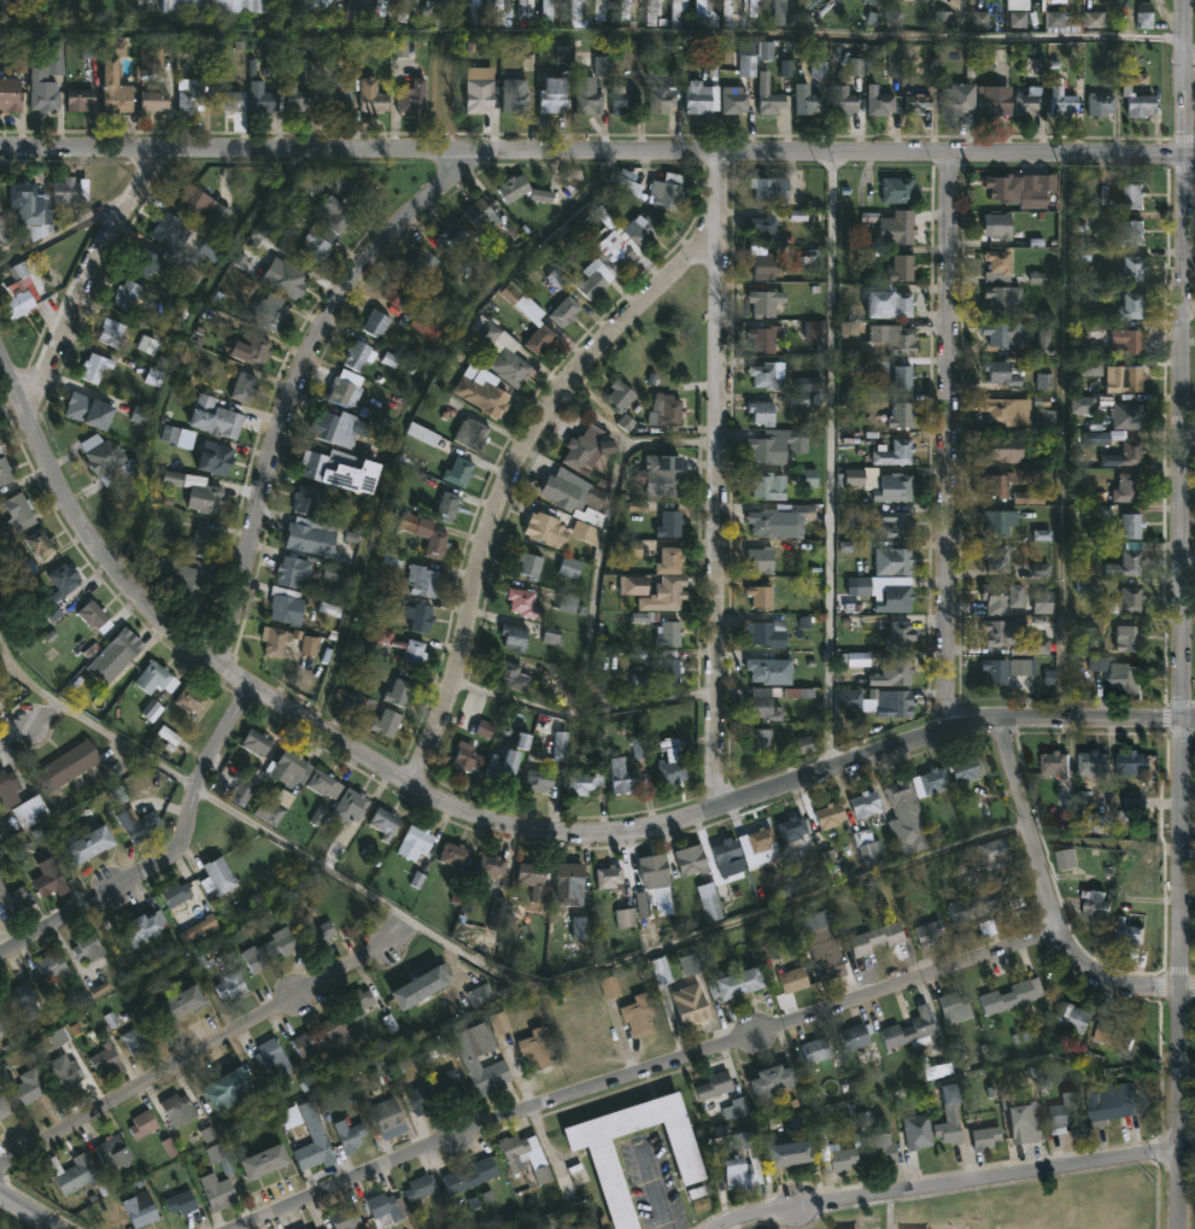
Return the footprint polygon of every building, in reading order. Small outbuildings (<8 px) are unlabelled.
[(165,10),(165,0),(273,0),(273,11),(230,10),(230,16),(222,16),(222,10),(165,10)] [(293,17),(308,0),(333,0),(326,7),(321,2),(300,24),(293,17)] [(346,21),(352,0),(370,0),(367,13),(359,12),(357,23),(346,21)] [(370,25),(376,0),(387,0),(381,28),(370,25)] [(398,21),(403,0),(419,0),(417,10),(412,8),(409,23),(398,21)] [(433,24),(444,25),(446,0),(435,0),(433,24)] [(470,25),(482,25),(482,0),(470,0),(470,25)] [(491,1),(491,0),(511,0),(510,8),(511,8),(511,19),(503,19),(503,25),(492,25),(492,1),(491,1)] [(519,18),(519,0),(534,0),(534,18),(519,18)] [(544,22),(544,0),(555,0),(555,22),(544,22)] [(572,27),(572,0),(582,0),(582,17),(596,17),(596,27),(572,27)] [(631,20),(631,0),(622,0),(622,20),(631,20)] [(648,25),(648,0),(659,0),(658,27),(648,25)] [(674,27),(674,0),(690,0),(690,12),(684,11),(684,27),(674,27)] [(698,21),(699,0),(709,0),(709,13),(713,13),(713,27),(692,27),(693,21),(698,21)] [(726,28),(725,0),(742,0),(742,7),(739,7),(739,14),(749,14),(749,28),(726,28)] [(758,0),(748,0),(748,19),(758,19),(758,0)] [(775,21),(775,0),(786,0),(786,21),(775,21)] [(880,0),(859,0),(875,9),(880,0)] [(888,27),(888,0),(904,0),(904,27),(888,27)] [(51,75),(51,80),(58,80),(58,90),(61,90),(61,109),(58,109),(58,111),(40,112),(40,109),(31,109),(31,90),(28,90),(28,83),(33,83),(33,63),(48,63),(48,40),(65,40),(65,74),(51,75)] [(128,55),(122,55),(122,84),(136,84),(136,111),(111,112),(111,110),(105,110),(105,87),(107,88),(107,55),(102,55),(102,40),(128,42),(128,55)] [(568,40),(568,46),(573,46),(572,72),(557,72),(557,46),(560,46),(560,40),(568,40)] [(414,42),(394,42),(394,58),(414,58),(414,42)] [(141,71),(140,46),(162,46),(163,71),(141,71)] [(741,78),(757,78),(757,55),(741,55),(741,78)] [(376,75),(376,77),(380,77),(380,93),(391,93),(391,110),(386,110),(386,113),(377,113),(377,110),(362,110),(362,77),(376,75)] [(2,110),(0,109),(0,76),(22,77),(22,90),(24,90),(23,111),(12,111),(12,113),(2,113),(2,110)] [(206,104),(200,104),(199,110),(180,110),(180,77),(206,78),(206,104)] [(427,110),(427,111),(420,111),(420,112),(398,112),(398,93),(399,93),(399,87),(405,87),(405,77),(428,78),(427,110)] [(570,77),(570,92),(575,92),(575,106),(561,106),(561,112),(543,112),(543,89),(546,89),(546,77),(570,77)] [(599,77),(599,94),(607,94),(607,115),(579,113),(580,77),(599,77)] [(1066,80),(1066,95),(1082,94),(1082,109),(1073,109),(1074,115),(1052,116),(1052,77),(1066,77),(1066,80)] [(529,78),(528,92),(532,92),(532,106),(525,106),(525,112),(505,112),(506,78),(529,78)] [(714,78),(715,112),(689,113),(689,86),(692,86),(692,80),(704,80),(704,86),(707,86),(707,78),(714,78)] [(789,94),(787,107),(781,107),(781,113),(762,113),(762,78),(773,78),(773,93),(789,94)] [(482,112),(469,112),(469,80),(497,80),(497,110),(490,110),(490,112),(482,112)] [(326,111),(323,111),(323,93),(328,93),(328,87),(335,87),(335,81),(351,81),(351,111),(326,111)] [(851,84),(851,93),(862,93),(862,107),(855,107),(855,113),(836,113),(834,84),(851,84)] [(1135,84),(1135,92),(1137,92),(1137,95),(1159,94),(1159,113),(1152,113),(1152,117),(1131,117),(1131,96),(1125,96),(1125,84),(1135,84)] [(299,86),(299,90),(320,90),(320,99),(316,99),(316,105),(309,105),(309,111),(291,111),(291,86),(299,86)] [(678,93),(678,107),(672,107),(672,115),(650,115),(651,86),(672,86),(670,92),(678,93)] [(749,86),(749,93),(751,93),(751,111),(745,111),(745,113),(726,113),(726,86),(749,86)] [(988,86),(989,95),(1008,95),(1008,109),(1002,109),(1002,115),(983,115),(982,86),(988,86)] [(1038,110),(1038,116),(1019,116),(1019,112),(1017,112),(1017,109),(1019,109),(1019,95),(1031,95),(1031,86),(1045,86),(1045,110),(1038,110)] [(890,87),(890,94),(898,94),(898,111),(891,111),(891,115),(869,113),(869,95),(872,95),(872,90),(880,90),(880,94),(883,94),(883,87),(890,87)] [(98,90),(98,104),(90,104),(89,112),(70,111),(70,89),(98,90)] [(804,90),(804,93),(826,94),(826,111),(819,111),(819,115),(807,115),(807,117),(797,117),(799,90),(804,90)] [(935,110),(935,111),(929,111),(927,116),(909,116),(909,90),(915,92),(915,94),(935,95),(935,110)] [(165,111),(142,110),(142,92),(170,92),(170,109),(165,109),(165,111)] [(240,109),(240,115),(232,115),(232,109),(216,109),(216,92),(245,92),(245,109),(240,109)] [(639,112),(616,112),(616,92),(648,92),(648,112),(639,112)] [(951,92),(951,94),(971,94),(971,109),(963,109),(963,113),(945,115),(945,94),(947,92),(951,92)] [(1119,95),(1119,110),(1113,109),(1112,115),(1093,115),(1093,92),(1099,92),(1099,95),(1119,95)] [(280,93),(279,95),(287,95),(287,110),(274,110),(274,113),(260,113),(260,109),(251,109),(251,93),(280,93)] [(357,168),(357,174),(359,174),(359,189),(367,195),(355,210),(353,209),(351,211),(357,216),(340,235),(315,215),(332,194),(344,204),(345,201),(344,200),(352,191),(339,191),(339,174),(341,174),(341,168),(357,168)] [(685,176),(683,191),(689,192),(686,203),(680,201),(678,212),(654,206),(655,203),(646,201),(649,193),(655,195),(658,181),(660,181),(661,177),(667,179),(668,171),(686,175),(685,176)] [(525,172),(534,189),(509,204),(499,187),(510,180),(509,179),(515,175),(517,177),(525,172)] [(616,188),(637,198),(644,184),(622,174),(616,188)] [(1052,174),(1052,189),(1044,189),(1044,207),(1001,209),(1001,199),(994,199),(994,187),(989,187),(989,176),(1052,174)] [(76,176),(76,182),(81,182),(81,179),(90,179),(90,200),(72,200),(72,204),(54,204),(54,182),(65,182),(65,176),(76,176)] [(791,177),(791,203),(769,201),(769,199),(758,199),(758,187),(754,187),(754,177),(791,177)] [(914,205),(883,205),(883,179),(914,179),(914,205)] [(30,180),(30,182),(39,182),(37,194),(51,193),(54,230),(23,247),(18,239),(28,234),(25,226),(20,226),(20,203),(11,204),(12,182),(24,182),(24,180),(30,180)] [(1142,194),(1142,206),(1099,206),(1099,188),(1106,188),(1106,198),(1120,198),(1120,182),(1142,182),(1142,194)] [(223,205),(234,211),(225,224),(211,216),(212,212),(204,207),(198,217),(180,205),(192,185),(223,205)] [(502,220),(493,227),(491,224),(482,233),(479,228),(476,229),(464,213),(482,197),(502,220)] [(168,210),(184,222),(182,224),(193,232),(197,227),(225,247),(215,262),(198,251),(204,242),(192,234),(178,254),(151,235),(159,223),(158,222),(160,217),(163,218),(168,210)] [(916,211),(916,245),(890,245),(890,234),(895,234),(894,210),(916,211)] [(1011,212),(1011,239),(1001,239),(1001,236),(990,235),(990,228),(989,228),(989,224),(985,224),(985,215),(1006,215),(1006,212),(1011,212)] [(2,240),(0,241),(0,215),(2,213),(18,244),(7,250),(2,240)] [(640,213),(646,218),(650,213),(661,224),(657,229),(660,232),(644,248),(625,229),(640,213)] [(777,227),(777,234),(789,234),(789,242),(772,242),(772,239),(756,238),(756,228),(752,228),(752,217),(768,218),(768,215),(783,215),(781,227),(777,227)] [(459,218),(471,234),(467,238),(471,244),(473,252),(467,258),(457,246),(449,252),(437,238),(447,228),(446,227),(450,223),(452,226),(459,218)] [(1140,218),(1140,227),(1143,227),(1143,230),(1140,230),(1140,244),(1115,244),(1115,234),(1121,234),(1121,218),(1140,218)] [(322,227),(338,236),(316,267),(301,257),(307,247),(304,245),(311,229),(318,233),(322,227)] [(623,229),(642,248),(635,253),(639,257),(617,275),(592,248),(602,240),(607,246),(613,240),(614,241),(619,238),(614,233),(620,227),(623,229)] [(170,265),(165,275),(156,269),(150,279),(130,267),(142,246),(162,257),(160,258),(170,265)] [(443,261),(427,279),(411,265),(427,247),(443,261)] [(779,251),(778,282),(772,281),(772,277),(757,276),(758,265),(752,265),(752,256),(771,256),(772,251),(779,251)] [(1013,281),(1013,311),(1001,311),(1001,309),(992,309),(992,297),(988,297),(988,251),(1013,251),(1013,281)] [(913,256),(913,263),(916,264),(916,281),(889,281),(889,271),(894,271),(895,256),(913,256)] [(1142,268),(1142,270),(1138,270),(1138,283),(1114,282),(1114,273),(1120,273),(1120,257),(1138,257),(1138,264),(1142,264),(1142,268)] [(306,291),(301,298),(297,295),(294,300),(269,283),(285,259),(311,276),(306,283),(310,286),(306,291)] [(615,279),(603,288),(605,291),(602,295),(599,293),(591,302),(575,283),(581,277),(585,280),(604,263),(617,276),(615,279)] [(403,273),(421,287),(408,305),(405,303),(400,309),(383,295),(392,286),(389,285),(396,276),(398,279),(403,273)] [(133,275),(143,281),(142,285),(143,286),(142,288),(146,291),(141,300),(137,299),(131,311),(115,303),(117,299),(116,298),(121,285),(124,286),(129,279),(130,280),(133,275)] [(511,277),(547,312),(538,326),(516,304),(515,306),(500,293),(510,282),(508,281),(511,277)] [(775,289),(775,291),(787,291),(787,300),(778,300),(778,318),(767,317),(767,312),(765,312),(765,318),(756,317),(756,302),(751,302),(751,291),(771,291),(771,287),(775,287),(775,289)] [(23,314),(12,317),(4,303),(28,289),(36,304),(23,314)] [(1126,289),(1126,293),(1136,293),(1136,291),(1140,291),(1140,318),(1135,318),(1135,321),(1126,318),(1126,321),(1124,321),(1124,318),(1117,320),(1115,318),(1115,306),(1119,306),(1120,309),(1120,293),(1123,293),(1123,289),(1126,289)] [(287,298),(282,308),(289,311),(286,317),(288,318),(286,323),(283,323),(279,334),(252,321),(263,298),(266,299),(270,291),(287,298)] [(915,292),(915,300),(919,300),(919,305),(915,305),(915,317),(871,317),(871,292),(915,292)] [(572,317),(561,328),(549,316),(568,295),(580,308),(572,317)] [(440,306),(430,318),(445,329),(435,344),(421,333),(418,336),(408,328),(421,310),(422,311),(432,300),(440,306)] [(393,318),(382,339),(363,328),(375,308),(393,318)] [(480,315),(520,344),(512,353),(532,368),(527,375),(528,376),(526,381),(523,379),(515,390),(488,367),(498,355),(488,346),(491,345),(469,328),(480,315)] [(128,326),(118,349),(98,340),(106,317),(128,326)] [(552,349),(547,355),(544,352),(540,357),(526,345),(544,322),(560,334),(555,340),(557,343),(552,349)] [(1019,322),(1018,340),(1014,340),(1014,350),(989,346),(989,335),(984,335),(984,324),(1004,324),(1004,322),(1019,322)] [(777,326),(784,326),(784,338),(777,338),(777,353),(767,353),(767,350),(756,350),(756,339),(751,339),(751,328),(767,328),(767,326),(777,326)] [(901,326),(901,328),(913,328),(913,338),(915,338),(915,356),(888,356),(888,349),(875,349),(875,355),(860,356),(860,341),(869,341),(869,326),(901,326)] [(271,355),(270,357),(268,356),(263,368),(246,361),(251,347),(240,343),(246,329),(274,341),(269,350),(273,351),(271,355)] [(1141,340),(1141,343),(1138,343),(1138,356),(1107,355),(1107,345),(1120,345),(1120,344),(1108,344),(1108,329),(1140,330),(1140,336),(1141,338),(1141,340)] [(1039,355),(1059,355),(1059,332),(1039,332),(1039,355)] [(154,356),(158,344),(143,339),(138,350),(154,356)] [(359,340),(374,347),(376,343),(403,358),(397,368),(377,357),(373,364),(367,361),(361,373),(346,364),(348,361),(345,358),(350,351),(348,351),(352,345),(355,347),(359,340)] [(110,359),(100,386),(82,379),(86,365),(84,364),(86,359),(88,361),(93,352),(110,359)] [(1137,365),(1138,365),(1138,392),(1115,392),(1115,381),(1120,381),(1120,358),(1137,358),(1137,365)] [(503,408),(494,421),(452,393),(470,362),(499,379),(493,387),(509,397),(503,408)] [(1014,362),(1014,376),(1027,375),(1027,391),(1003,391),(1003,385),(992,385),(992,370),(985,370),(985,362),(1014,362)] [(775,364),(777,365),(777,379),(786,379),(786,391),(768,391),(768,387),(756,387),(756,376),(751,376),(751,365),(772,365),(772,363),(775,363),(775,364)] [(914,365),(914,374),(916,374),(916,380),(914,380),(914,391),(884,391),(884,381),(896,381),(896,365),(914,365)] [(241,370),(259,378),(257,385),(259,386),(251,404),(232,398),(236,382),(235,382),(238,374),(240,375),(241,370)] [(353,384),(364,388),(357,406),(350,403),(348,406),(330,399),(335,384),(340,386),(342,379),(353,384)] [(623,412),(616,408),(617,405),(609,398),(617,388),(613,385),(619,379),(639,396),(623,412)] [(117,410),(109,431),(66,415),(76,391),(117,408),(117,410)] [(215,405),(213,412),(216,412),(218,405),(246,415),(239,440),(222,434),(221,437),(211,434),(211,433),(189,426),(201,392),(218,398),(215,405)] [(658,392),(676,394),(676,399),(684,399),(684,409),(686,409),(687,414),(684,414),(683,426),(654,425),(654,427),(650,427),(650,411),(654,412),(658,392)] [(1017,399),(1017,427),(1000,427),(1000,423),(989,423),(989,411),(979,411),(979,402),(1017,399)] [(774,411),(774,428),(765,428),(765,425),(752,425),(754,414),(748,412),(748,403),(768,403),(768,400),(774,400),(774,411)] [(915,415),(915,429),(897,429),(897,428),(892,428),(892,416),(897,416),(897,403),(915,403),(915,415)] [(1138,403),(1138,429),(1111,428),(1111,417),(1108,417),(1109,403),(1138,403)] [(131,421),(144,427),(150,413),(137,407),(131,421)] [(322,409),(341,416),(344,411),(359,416),(358,419),(373,423),(368,437),(358,434),(353,450),(315,437),(320,425),(316,423),(321,409),(322,409)] [(467,417),(490,428),(486,438),(488,439),(486,444),(484,443),(479,452),(452,439),(456,433),(450,431),(455,419),(461,422),(462,420),(464,421),(467,417)] [(608,432),(598,446),(599,446),(582,473),(564,461),(573,449),(568,446),(574,437),(579,439),(581,434),(584,435),(593,422),(608,432)] [(99,433),(104,441),(109,439),(122,444),(130,460),(133,457),(140,460),(139,466),(134,464),(135,468),(140,469),(137,475),(131,474),(109,486),(104,476),(98,478),(93,466),(90,467),(87,462),(89,461),(81,441),(99,433)] [(1017,438),(1017,450),(1029,450),(1029,463),(994,462),(994,460),(982,460),(983,449),(977,447),(978,438),(997,438),(997,435),(1002,435),(1001,437),(1017,438)] [(790,439),(790,464),(755,462),(756,450),(745,450),(745,438),(762,439),(762,437),(790,439)] [(1140,451),(1138,466),(1115,464),(1115,455),(1120,455),(1121,437),(1140,437),(1140,451)] [(915,439),(915,446),(918,446),(918,452),(915,452),(914,466),(874,464),(874,451),(879,451),(879,444),(889,444),(889,451),(896,451),(896,439),(915,439)] [(234,450),(232,457),(234,457),(228,475),(198,469),(206,440),(235,447),(234,450)] [(333,447),(367,458),(367,461),(381,464),(373,494),(358,491),(357,492),(299,475),(307,449),(330,456),(333,447)] [(17,480),(0,488),(0,457),(5,455),(10,464),(12,464),(16,472),(12,473),(17,480)] [(685,472),(685,478),(687,478),(687,497),(650,497),(650,485),(639,485),(639,469),(664,470),(664,456),(685,456),(685,472)] [(476,470),(474,476),(471,475),(467,487),(444,478),(447,469),(453,472),(459,457),(476,463),(474,469),(476,470)] [(562,466),(609,493),(602,507),(588,501),(582,511),(594,517),(592,523),(575,515),(578,510),(576,509),(574,514),(540,497),(551,474),(556,476),(562,466)] [(880,474),(880,475),(892,475),(894,474),(904,474),(904,476),(914,476),(914,502),(875,502),(875,490),(866,490),(866,486),(848,485),(848,469),(881,468),(880,474)] [(817,488),(817,472),(800,472),(800,488),(817,488)] [(1006,481),(1006,499),(996,499),(996,496),(985,496),(985,485),(980,485),(980,474),(1001,474),(1001,472),(1012,472),(1012,481),(1006,481)] [(778,474),(778,475),(789,475),(789,502),(767,502),(767,498),(756,498),(756,487),(750,487),(750,473),(778,474)] [(1140,486),(1140,490),(1136,490),(1135,502),(1109,502),(1111,488),(1115,488),(1115,473),(1136,473),(1136,482),(1140,482),(1140,486)] [(227,504),(224,505),(222,517),(189,508),(194,487),(184,486),(187,474),(209,478),(209,485),(225,488),(224,497),(228,498),(227,504)] [(330,493),(327,507),(316,503),(312,515),(293,510),(297,498),(295,497),(297,492),(300,493),(303,485),(330,493)] [(462,510),(459,510),(455,523),(438,517),(446,491),(463,497),(461,505),(463,507),(462,510)] [(23,492),(28,502),(30,499),(35,509),(33,510),(40,523),(20,534),(5,503),(23,492)] [(816,505),(816,514),(810,514),(809,521),(795,520),(793,525),(789,525),(787,538),(767,538),(767,536),(755,536),(755,525),(750,525),(751,513),(766,513),(766,509),(779,509),(780,504),(816,505)] [(892,513),(910,513),(910,521),(913,521),(913,528),(910,528),(910,539),(888,539),(888,528),(892,528),(892,522),(881,522),(881,513),(889,513),(889,510),(892,510),(892,513)] [(540,511),(561,520),(557,526),(573,533),(568,545),(553,539),(551,545),(531,538),(532,536),(527,533),(535,513),(539,514),(540,511)] [(683,511),(683,519),(685,519),(685,523),(683,523),(683,537),(658,536),(660,526),(664,526),(664,511),(683,511)] [(1004,511),(1004,536),(995,536),(995,533),(984,533),(984,521),(979,521),(979,511),(1004,511)] [(1138,513),(1138,521),(1141,521),(1141,539),(1105,539),(1105,528),(1120,528),(1119,513),(1138,513)] [(323,523),(339,527),(338,534),(328,532),(323,555),(288,548),(291,522),(297,523),(298,515),(323,523)] [(216,531),(212,543),(216,544),(211,561),(186,555),(188,544),(193,545),(197,529),(200,531),(203,520),(217,522),(216,531)] [(49,538),(53,537),(57,543),(53,545),(58,552),(42,561),(37,554),(36,555),(25,539),(43,528),(49,538)] [(449,548),(447,550),(445,550),(444,557),(441,556),(440,561),(424,557),(430,529),(447,533),(445,543),(449,544),(449,548)] [(1138,550),(1138,575),(1103,575),(1103,563),(1115,563),(1115,566),(1119,566),(1120,542),(1138,542),(1138,550)] [(775,551),(777,573),(765,574),(765,572),(752,572),(752,560),(748,560),(748,550),(765,550),(765,546),(775,546),(775,551)] [(684,549),(684,556),(686,556),(686,562),(684,562),(684,574),(660,574),(660,564),(664,564),(664,548),(684,549)] [(1006,563),(1006,574),(995,573),(995,570),(985,570),(985,560),(979,560),(980,548),(1006,548),(1006,563)] [(915,549),(915,555),(919,555),(919,567),(915,567),(915,577),(880,577),(880,549),(915,549)] [(539,580),(520,573),(523,562),(519,561),(521,551),(546,558),(539,580)] [(209,564),(198,596),(164,584),(171,562),(188,568),(192,558),(209,564)] [(277,587),(308,591),(312,563),(281,558),(277,587)] [(66,563),(74,573),(76,572),(82,583),(58,603),(66,614),(55,622),(41,605),(60,590),(49,575),(66,563)] [(441,580),(440,585),(439,585),(435,599),(411,595),(412,585),(408,584),(412,563),(428,567),(428,569),(441,572),(439,580),(441,580)] [(570,575),(579,576),(581,565),(571,564),(570,575)] [(648,595),(648,597),(623,596),(623,577),(648,578),(648,595)] [(685,586),(685,591),(690,591),(690,599),(684,599),(684,610),(658,611),(658,584),(664,584),(664,577),(691,577),(691,586),(685,586)] [(765,577),(765,583),(777,584),(777,595),(785,595),(786,611),(765,611),(765,608),(754,608),(754,597),(749,597),(749,577),(765,577)] [(1014,585),(1021,585),(1021,605),(1014,605),(1014,608),(983,607),(976,593),(980,584),(1014,585)] [(301,610),(299,625),(271,620),(275,596),(273,595),(274,585),(304,593),(301,610)] [(511,587),(539,593),(535,605),(547,608),(545,621),(522,618),(523,614),(511,611),(512,605),(511,605),(514,601),(509,599),(511,587)] [(915,595),(918,596),(918,605),(915,605),(915,611),(878,611),(878,595),(888,595),(888,587),(915,587),(915,595)] [(1141,614),(1105,614),(1105,603),(1115,603),(1115,599),(1119,599),(1119,587),(1141,587),(1141,614)] [(578,599),(563,597),(561,611),(576,613),(578,599)] [(115,626),(104,636),(93,626),(92,628),(78,613),(94,599),(115,626)] [(434,607),(433,615),(434,615),(429,633),(412,631),(416,611),(414,610),(414,608),(417,609),(417,604),(434,607)] [(686,632),(686,636),(683,636),(683,649),(658,649),(658,636),(662,636),(663,638),(663,619),(672,619),(672,622),(683,622),(683,630),(686,630),(686,632)] [(897,622),(910,624),(910,646),(909,649),(886,649),(886,639),(891,639),(892,620),(897,620),(897,622)] [(1021,621),(1021,645),(1025,645),(1026,638),(1050,639),(1050,656),(1008,655),(1008,646),(983,646),(983,632),(978,632),(978,620),(1021,620),(1021,621)] [(786,633),(786,648),(754,645),(754,634),(749,634),(749,622),(775,624),(775,632),(786,633)] [(525,645),(525,649),(503,645),(504,634),(500,633),(502,625),(527,628),(525,645)] [(1140,637),(1140,654),(1113,652),(1113,642),(1118,642),(1118,626),(1141,627),(1140,637)] [(293,638),(292,642),(288,640),(285,657),(265,655),(271,627),(289,632),(294,634),(293,638)] [(394,638),(408,642),(410,637),(427,642),(424,652),(426,652),(424,657),(423,657),(418,669),(402,665),(406,649),(392,644),(391,649),(375,644),(380,627),(396,632),(394,638)] [(133,640),(135,638),(139,642),(136,644),(142,649),(130,662),(125,657),(123,660),(110,648),(123,632),(133,640)] [(317,657),(319,640),(304,639),(303,656),(317,657)] [(679,656),(679,660),(681,660),(681,686),(656,686),(656,660),(664,661),(664,650),(679,650),(679,656)] [(152,659),(165,668),(168,666),(170,668),(169,671),(181,683),(172,693),(165,689),(162,691),(157,687),(151,696),(135,683),(151,662),(150,661),(152,659)] [(533,677),(528,693),(491,681),(497,659),(523,667),(522,673),(533,677)] [(775,660),(793,661),(793,686),(765,686),(765,683),(754,683),(754,672),(748,672),(748,660),(775,660)] [(910,660),(910,668),(913,668),(913,674),(910,674),(910,687),(868,686),(868,675),(874,675),(874,674),(881,675),(881,660),(910,660)] [(1050,661),(1050,684),(1029,684),(1029,675),(1009,675),(1008,660),(1050,661)] [(989,684),(978,684),(978,662),(1003,661),(1003,684),(989,684)] [(1138,693),(1113,692),(1113,681),(1118,681),(1118,663),(1138,663),(1138,693)] [(398,678),(411,683),(412,679),(424,684),(421,693),(416,692),(415,697),(411,696),(406,708),(383,700),(389,683),(396,685),(398,678)] [(188,686),(199,692),(200,691),(210,700),(201,714),(194,709),(193,713),(177,703),(188,686)] [(775,697),(775,708),(785,708),(785,722),(766,722),(766,719),(755,719),(755,708),(750,708),(750,696),(755,696),(755,689),(775,689),(775,697)] [(915,696),(915,698),(920,698),(920,707),(914,707),(914,718),(886,716),(886,692),(915,692),(915,696)] [(404,716),(400,722),(403,724),(400,728),(399,728),(393,741),(370,730),(375,718),(381,720),(386,708),(404,716)] [(477,736),(491,741),(496,728),(481,723),(477,736)] [(251,727),(262,733),(263,731),(268,735),(265,737),(273,742),(264,755),(262,754),(259,756),(240,744),(251,727)] [(775,730),(775,754),(756,753),(756,739),(749,739),(749,728),(775,730)] [(52,794),(37,772),(89,737),(104,759),(52,794)] [(801,756),(820,751),(816,737),(797,742),(801,756)] [(487,757),(480,772),(471,768),(469,772),(467,772),(463,771),(463,769),(453,767),(455,766),(452,765),(462,741),(479,747),(476,753),(487,757)] [(298,755),(299,754),(303,756),(301,759),(315,767),(304,786),(297,783),(294,788),(273,774),(268,783),(263,780),(268,771),(271,773),(287,748),(298,755)] [(525,753),(517,783),(509,780),(508,786),(487,780),(496,755),(509,759),(511,749),(525,753)] [(1096,749),(1096,753),(1105,753),(1105,776),(1076,776),(1074,753),(1088,753),(1088,749),(1096,749)] [(1065,751),(1064,774),(1037,773),(1037,751),(1050,751),(1050,750),(1065,751)] [(1132,750),(1132,754),(1141,754),(1141,778),(1132,778),(1132,774),(1114,774),(1114,754),(1127,754),(1127,750),(1132,750)] [(979,755),(985,773),(979,776),(980,779),(960,785),(953,765),(967,760),(966,757),(979,755)] [(628,756),(629,773),(640,772),(642,785),(635,786),(637,792),(617,795),(614,759),(628,756)] [(689,785),(662,788),(660,759),(686,756),(689,785)] [(941,767),(941,769),(949,767),(954,784),(948,786),(949,790),(921,798),(915,778),(935,772),(933,768),(941,767)] [(317,768),(329,776),(330,773),(334,776),(333,778),(344,785),(335,800),(326,794),(324,796),(306,785),(317,768)] [(607,768),(607,788),(598,788),(598,790),(590,790),(590,796),(572,796),(570,768),(581,768),(582,777),(597,777),(597,768),(607,768)] [(6,812),(0,802),(0,772),(5,769),(7,774),(13,771),(23,788),(16,791),(22,802),(6,812)] [(266,773),(247,806),(234,797),(244,782),(240,780),(244,776),(246,777),(248,771),(256,776),(259,769),(266,773)] [(539,772),(556,774),(553,788),(551,786),(550,794),(528,791),(531,778),(527,778),(527,772),(532,773),(532,771),(539,772)] [(904,777),(906,780),(913,777),(925,812),(898,820),(895,807),(892,807),(886,785),(900,782),(898,779),(904,777)] [(359,794),(362,795),(363,792),(367,795),(364,797),(371,801),(363,815),(357,812),(350,824),(333,814),(350,788),(359,794)] [(282,792),(277,801),(282,804),(281,807),(288,810),(277,829),(254,815),(265,797),(269,800),(276,789),(282,792)] [(869,790),(871,794),(878,791),(885,812),(860,820),(853,800),(865,795),(863,792),(869,790)] [(51,815),(24,831),(12,810),(40,795),(51,815)] [(834,802),(836,806),(842,803),(848,819),(842,821),(843,825),(825,831),(818,812),(831,807),(830,804),(834,802)] [(391,812),(393,813),(394,810),(399,814),(398,817),(404,820),(389,844),(383,839),(387,833),(371,824),(381,807),(391,812)] [(156,809),(163,823),(148,832),(151,837),(135,847),(118,815),(125,810),(129,817),(135,813),(139,819),(156,809)] [(798,815),(798,818),(806,815),(812,833),(806,836),(806,839),(786,845),(780,824),(791,820),(791,818),(798,815)] [(925,826),(931,845),(913,851),(910,845),(897,849),(891,833),(924,824),(925,826)] [(78,867),(66,848),(106,825),(117,845),(78,867)] [(422,831),(424,832),(426,829),(430,832),(429,835),(437,838),(428,856),(422,853),(420,861),(418,860),(417,862),(400,854),(414,826),(422,831)] [(775,827),(781,847),(756,855),(751,841),(750,842),(748,837),(762,832),(761,829),(767,827),(767,830),(775,827)] [(872,827),(877,842),(883,839),(890,862),(867,870),(855,833),(872,827)] [(730,835),(732,842),(739,839),(746,859),(721,867),(715,848),(720,847),(716,838),(730,835)] [(1014,864),(989,871),(986,864),(979,865),(974,848),(1007,837),(1014,864)] [(702,870),(681,876),(674,850),(701,842),(708,868),(702,870)] [(459,845),(462,847),(462,844),(467,845),(465,849),(473,850),(467,870),(443,862),(449,843),(459,845)] [(1079,868),(1075,849),(1057,853),(1061,872),(1079,868)] [(672,876),(675,900),(660,901),(658,886),(650,888),(649,883),(645,883),(642,856),(669,853),(672,876)] [(503,856),(502,859),(509,860),(505,880),(480,876),(485,855),(497,858),(497,855),(503,856)] [(224,856),(240,885),(222,896),(204,866),(224,856)] [(540,862),(540,866),(547,867),(544,903),(534,902),(535,886),(520,884),(522,864),(534,866),(535,862),(540,862)] [(614,864),(614,866),(622,866),(622,883),(616,883),(616,888),(597,889),(596,867),(608,867),(608,864),(614,864)] [(579,865),(579,867),(586,867),(585,905),(575,903),(576,896),(560,896),(560,866),(573,866),(573,865),(579,865)] [(66,885),(51,895),(47,889),(40,894),(33,880),(55,866),(66,885)] [(4,920),(0,914),(0,876),(10,894),(23,885),(30,899),(23,902),(27,908),(20,912),(22,915),(16,920),(13,915),(4,920)] [(176,879),(178,885),(186,882),(193,895),(170,907),(159,889),(176,879)] [(1009,907),(1011,914),(1001,918),(998,911),(957,925),(950,905),(1002,888),(1009,907)] [(1101,891),(1100,901),(1109,902),(1107,915),(1099,914),(1097,920),(1079,917),(1079,914),(1070,914),(1070,905),(1080,905),(1082,897),(1084,895),(1088,896),(1089,889),(1101,891)] [(701,902),(707,924),(723,920),(717,898),(701,902)] [(162,907),(170,921),(163,927),(164,930),(152,936),(151,932),(136,941),(137,944),(130,949),(128,946),(124,949),(116,936),(127,929),(124,925),(146,912),(148,915),(162,907)] [(637,928),(634,910),(615,912),(617,930),(637,928)] [(213,930),(203,936),(201,934),(183,943),(178,934),(213,913),(218,923),(212,926),(213,930)] [(1140,929),(1138,948),(1112,944),(1115,915),(1123,917),(1121,925),(1141,927),(1140,929)] [(328,919),(336,932),(328,937),(332,942),(316,952),(303,930),(307,927),(306,924),(312,920),(316,926),(328,919)] [(927,948),(925,949),(918,929),(943,919),(949,935),(939,937),(942,943),(927,948)] [(902,920),(909,938),(908,938),(908,941),(891,947),(889,941),(874,946),(875,953),(859,959),(851,937),(902,920)] [(299,946),(300,947),(283,958),(280,952),(265,960),(269,965),(253,975),(240,952),(256,943),(258,947),(275,937),(273,932),(286,925),(299,946)] [(839,976),(821,982),(807,934),(833,925),(849,972),(839,976)] [(105,954),(89,962),(87,958),(81,960),(72,947),(78,943),(76,938),(93,927),(107,952),(105,954)] [(52,952),(55,958),(61,954),(72,973),(64,978),(61,972),(46,981),(35,962),(52,952)] [(445,967),(450,965),(456,976),(450,979),(451,982),(405,1008),(394,990),(443,962),(445,967)] [(763,964),(769,984),(724,1001),(722,996),(715,999),(710,984),(715,983),(710,972),(726,966),(730,976),(763,964)] [(792,991),(785,995),(777,975),(804,964),(813,984),(792,991)] [(248,991),(232,1000),(228,995),(221,999),(213,985),(223,981),(222,976),(236,968),(248,991)] [(1035,977),(1041,994),(983,1016),(976,994),(994,988),(996,994),(1009,989),(1007,984),(1026,977),(1026,978),(1035,976),(1035,977)] [(33,983),(35,985),(39,984),(41,989),(39,991),(46,1003),(52,1001),(61,1017),(53,1022),(46,1011),(24,1024),(6,993),(30,977),(33,983)] [(600,983),(608,1001),(622,995),(615,977),(600,983)] [(207,1003),(198,1008),(195,1006),(171,1020),(160,1003),(198,981),(210,1001),(207,1003)] [(699,982),(702,989),(703,989),(713,1018),(693,1024),(692,1020),(683,1023),(673,993),(684,989),(683,987),(699,982)] [(361,987),(363,991),(370,989),(377,1002),(363,1009),(367,1016),(357,1020),(344,995),(361,987)] [(651,1014),(657,1031),(635,1037),(629,1020),(626,1022),(621,1006),(638,1001),(635,995),(652,989),(660,1011),(651,1014)] [(956,990),(957,994),(962,993),(971,1016),(947,1023),(937,997),(956,990)] [(1086,1011),(1078,1032),(1049,1022),(1058,1000),(1086,1011)] [(935,1013),(939,1011),(945,1029),(941,1031),(942,1032),(927,1037),(929,1042),(915,1047),(913,1042),(890,1049),(883,1029),(901,1023),(903,1028),(916,1023),(914,1017),(922,1014),(920,1005),(931,1001),(935,1013)] [(11,1029),(0,1035),(0,1011),(11,1029)] [(350,1031),(304,1058),(293,1038),(309,1029),(310,1031),(322,1025),(321,1023),(340,1013),(350,1031)] [(1131,1036),(1125,1050),(1099,1040),(1099,1042),(1089,1038),(1097,1016),(1117,1023),(1114,1029),(1131,1036)] [(496,1048),(479,1054),(468,1028),(486,1020),(497,1047),(496,1048)] [(871,1043),(844,1052),(838,1031),(863,1022),(871,1043)] [(147,1024),(156,1038),(150,1041),(152,1046),(134,1057),(121,1035),(135,1028),(137,1030),(147,1024)] [(549,1046),(553,1065),(532,1071),(527,1055),(523,1057),(520,1041),(534,1036),(533,1029),(546,1025),(552,1046),(549,1046)] [(836,1054),(812,1064),(803,1043),(828,1034),(836,1054)] [(291,1061),(275,1071),(271,1063),(263,1069),(254,1054),(262,1050),(258,1046),(275,1036),(291,1061)] [(111,1040),(128,1069),(119,1073),(116,1067),(109,1071),(106,1066),(98,1071),(89,1057),(106,1048),(104,1043),(111,1040)] [(474,1050),(481,1067),(494,1063),(504,1084),(493,1089),(494,1092),(479,1098),(459,1055),(474,1050)] [(64,1053),(69,1061),(75,1058),(86,1078),(57,1093),(42,1064),(64,1053)] [(386,1082),(377,1085),(369,1069),(397,1055),(404,1071),(391,1078),(391,1079),(386,1082)] [(785,1063),(787,1067),(796,1065),(802,1083),(790,1088),(789,1084),(773,1089),(774,1092),(763,1095),(762,1093),(758,1094),(751,1073),(785,1063)] [(41,1095),(25,1104),(16,1087),(23,1081),(19,1075),(35,1066),(49,1090),(41,1095)] [(247,1069),(256,1083),(252,1084),(253,1088),(245,1093),(244,1089),(233,1095),(232,1093),(227,1095),(233,1105),(223,1110),(219,1104),(216,1106),(210,1095),(206,1098),(204,1093),(217,1087),(213,1082),(235,1069),(239,1073),(247,1069)] [(420,1111),(415,1113),(405,1093),(440,1077),(439,1075),(452,1069),(463,1090),(420,1111)] [(726,1093),(703,1101),(697,1087),(714,1081),(711,1075),(730,1069),(737,1089),(726,1093)] [(1106,1078),(1107,1081),(1115,1078),(1115,1082),(1132,1079),(1136,1105),(1132,1105),(1134,1113),(1106,1117),(1107,1123),(1090,1126),(1085,1087),(1102,1084),(1101,1079),(1106,1078)] [(940,1088),(941,1105),(958,1104),(957,1087),(940,1088)] [(614,1137),(644,1228),(618,1228),(591,1145),(574,1149),(567,1126),(683,1090),(710,1177),(687,1184),(667,1120),(614,1137)] [(1059,1134),(1055,1134),(1050,1105),(1065,1104),(1064,1093),(1079,1090),(1082,1104),(1078,1104),(1080,1124),(1070,1125),(1070,1133),(1059,1134)] [(13,1112),(0,1119),(0,1093),(2,1092),(13,1112)] [(175,1093),(178,1098),(186,1094),(197,1116),(172,1129),(158,1102),(175,1093)] [(405,1125),(381,1136),(368,1106),(393,1096),(405,1125)] [(312,1100),(338,1163),(327,1167),(324,1161),(301,1171),(293,1151),(314,1142),(299,1106),(312,1100)] [(1042,1100),(1045,1140),(1026,1142),(1025,1136),(1017,1137),(1015,1122),(1020,1122),(1020,1116),(1027,1114),(1026,1101),(1042,1100)] [(160,1126),(137,1140),(130,1128),(136,1124),(133,1118),(150,1108),(160,1126)] [(286,1130),(301,1123),(294,1108),(279,1114),(286,1130)] [(918,1149),(909,1151),(904,1117),(932,1113),(936,1145),(921,1147),(921,1149),(918,1149)] [(346,1119),(350,1128),(364,1122),(369,1134),(362,1137),(364,1143),(357,1146),(358,1151),(347,1155),(339,1131),(333,1134),(330,1128),(336,1125),(335,1123),(346,1119)] [(963,1120),(966,1140),(947,1142),(945,1136),(938,1137),(937,1124),(963,1120)] [(984,1149),(977,1149),(974,1128),(1001,1124),(1003,1140),(995,1141),(995,1147),(984,1149)] [(891,1125),(895,1141),(898,1141),(902,1161),(883,1165),(883,1159),(872,1161),(867,1136),(885,1133),(884,1126),(891,1125)] [(830,1135),(831,1145),(840,1143),(842,1149),(857,1147),(861,1161),(851,1164),(851,1170),(827,1174),(819,1130),(828,1128),(830,1135)] [(757,1129),(766,1182),(757,1183),(758,1192),(745,1193),(745,1187),(730,1188),(726,1159),(742,1157),(740,1148),(738,1148),(734,1134),(757,1129)] [(519,1133),(521,1139),(537,1134),(556,1177),(541,1184),(531,1158),(523,1160),(526,1167),(515,1172),(500,1139),(519,1133)] [(116,1134),(130,1158),(125,1160),(127,1163),(121,1166),(119,1164),(107,1170),(105,1164),(102,1165),(93,1146),(105,1140),(104,1137),(110,1134),(111,1136),(116,1134)] [(780,1135),(781,1143),(816,1137),(820,1159),(786,1165),(786,1166),(772,1169),(772,1163),(766,1164),(763,1146),(771,1145),(769,1137),(780,1135)] [(258,1177),(250,1180),(241,1160),(283,1141),(292,1161),(258,1177)] [(82,1152),(100,1182),(92,1187),(88,1182),(64,1195),(53,1177),(49,1180),(40,1163),(53,1155),(63,1171),(74,1164),(71,1159),(82,1152)] [(498,1175),(481,1182),(485,1190),(471,1196),(468,1188),(450,1196),(441,1176),(458,1167),(462,1174),(474,1169),(471,1163),(490,1154),(498,1175)] [(215,1178),(217,1183),(229,1178),(239,1201),(212,1212),(198,1178),(212,1172),(215,1178)] [(435,1190),(411,1202),(405,1189),(412,1186),(410,1181),(427,1174),(435,1190)] [(198,1210),(181,1216),(178,1210),(169,1213),(163,1198),(191,1188),(198,1210)] [(147,1190),(159,1218),(134,1228),(121,1201),(147,1190)] [(386,1190),(388,1196),(394,1194),(397,1199),(403,1196),(411,1215),(385,1225),(381,1217),(377,1218),(368,1199),(386,1190)] [(362,1224),(349,1228),(335,1228),(329,1215),(353,1205),(362,1224)]
